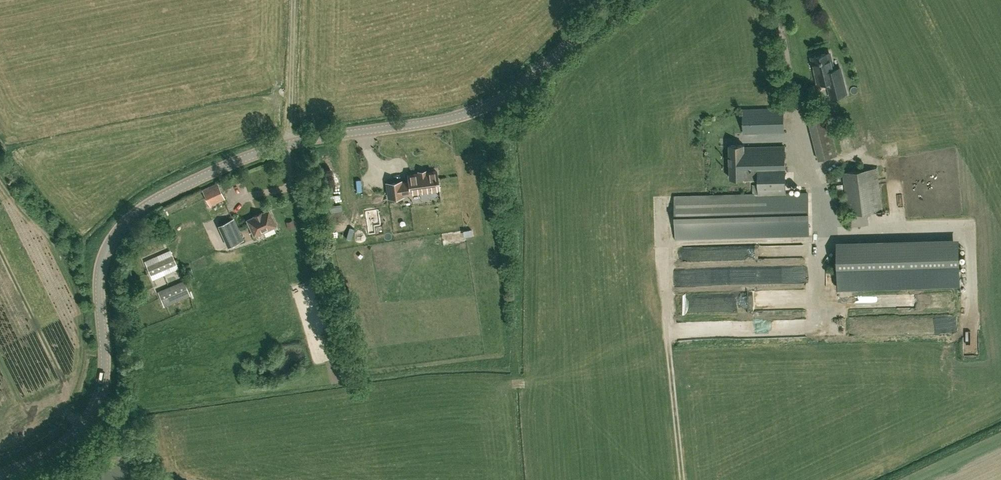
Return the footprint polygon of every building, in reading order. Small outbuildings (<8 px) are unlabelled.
[(831,97),(846,93),(840,67),(833,69),(829,52),(812,57),(819,84),(827,82),(831,97)] [(849,78),(853,92),(859,90),(854,76),(849,78)] [(744,134),(785,132),(784,107),(743,108),(744,134)] [(827,116),(808,120),(818,159),(837,155),(827,116)] [(753,185),(753,193),(675,194),(676,238),(756,236),(809,235),(808,193),(786,193),(785,146),(744,147),(744,144),(729,144),(730,177),(745,177),(745,178),(759,178),(759,184),(753,185)] [(843,172),(848,214),(850,226),(870,224),(869,211),(884,209),(878,167),(843,172)] [(436,171),(408,175),(409,182),(401,183),(401,181),(387,183),(389,198),(403,196),(402,194),(439,189),(436,171)] [(217,182),(202,189),(210,205),(224,198),(217,182)] [(378,209),(365,211),(368,234),(375,233),(381,232),(380,225),(378,209)] [(275,225),(268,211),(261,214),(261,213),(254,216),(255,217),(247,220),(254,235),(275,225)] [(233,217),(219,224),(229,246),(243,239),(233,217)] [(294,219),(287,222),(290,228),(297,225),(294,219)] [(838,239),(838,257),(866,257),(866,259),(917,259),(917,260),(938,260),(938,272),(942,272),(942,279),(957,279),(957,240),(838,239)] [(805,244),(773,245),(773,249),(744,250),(744,256),(805,255),(805,244)] [(171,253),(146,264),(151,274),(176,263),(171,253)] [(184,282),(159,293),(163,303),(188,292),(184,282)] [(879,299),(879,306),(883,306),(882,294),(872,295),(872,299),(879,299)]
